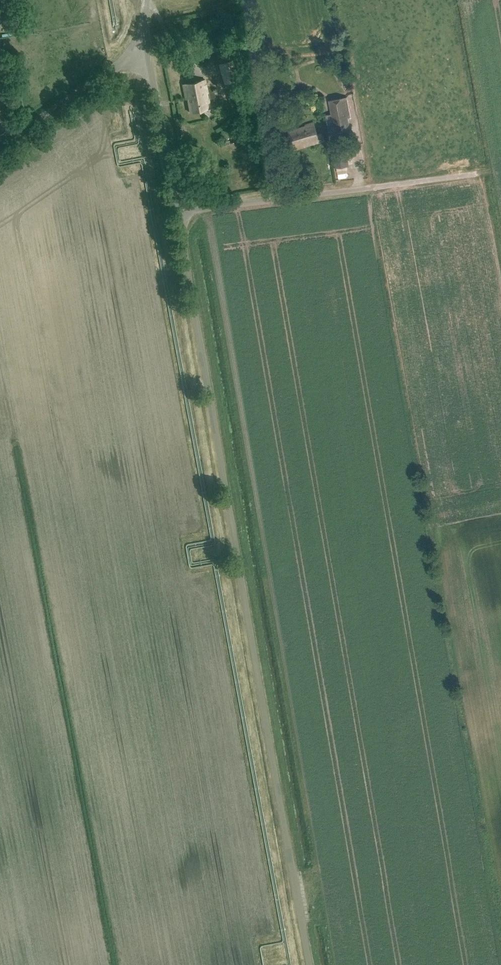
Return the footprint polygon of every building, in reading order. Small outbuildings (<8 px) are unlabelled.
[(224,84),(240,79),(234,59),(218,64),(224,84)] [(210,109),(205,80),(183,84),(186,100),(188,99),(190,113),(210,109)] [(241,94),(234,96),(237,107),(247,104),(244,91),(241,92),(241,94)] [(347,97),(329,100),(335,131),(349,128),(347,117),(351,117),(347,97)] [(267,114),(279,112),(277,98),(265,100),(267,114)] [(317,134),(314,122),(305,125),(306,126),(288,131),(294,149),(309,145),(324,140),(322,133),(317,134)] [(336,168),(349,166),(347,149),(333,151),(336,168)]
